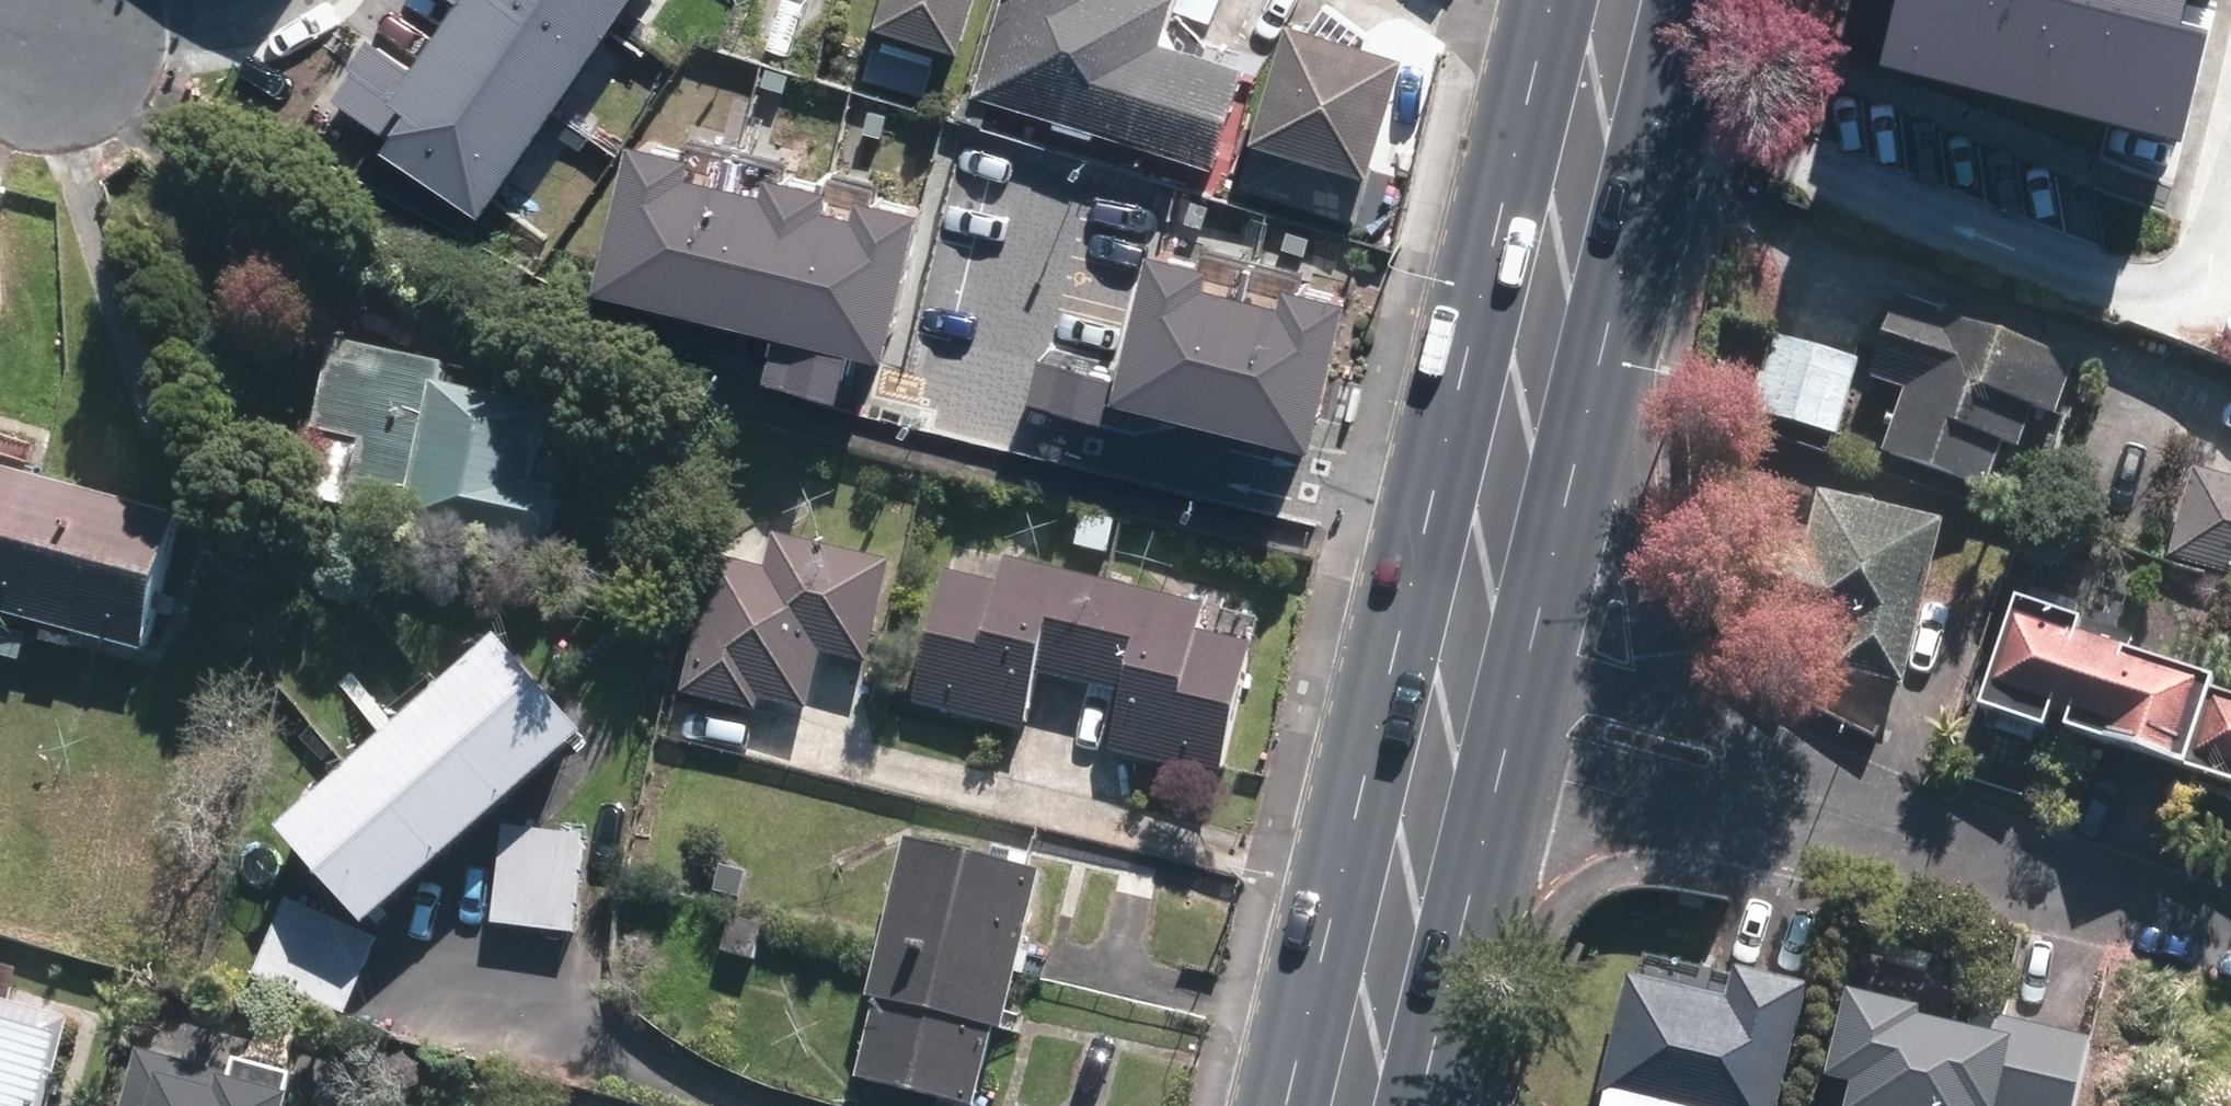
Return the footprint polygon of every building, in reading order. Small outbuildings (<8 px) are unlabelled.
[(604,0),(402,0),(425,15),(378,86),(342,62),(299,125),(453,227),(604,0)] [(887,10),(969,36),(980,0),(890,0),(887,10)] [(1223,157),(1253,57),(1169,32),(1179,0),(1003,0),(978,85),(1223,157)] [(1881,24),(2187,100),(2212,0),(1887,0),(1881,24)] [(1245,179),(1361,212),(1413,39),(1295,5),(1245,179)] [(1155,143),(1127,136),(1122,154),(1150,162),(1155,143)] [(863,355),(891,227),(619,168),(591,296),(863,355)] [(1279,485),(1330,293),(1127,239),(1092,370),(1019,351),(1003,412),(1279,485)] [(12,293),(0,289),(0,339),(12,293)] [(2082,369),(1906,304),(1876,383),(1909,396),(1886,459),(1990,497),(2007,450),(2025,457),(2041,415),(2062,423),(2082,369)] [(1844,429),(1867,355),(1777,329),(1756,403),(1844,429)] [(340,334),(307,489),(412,512),(411,519),(555,549),(569,483),(547,479),(563,401),(452,378),(457,359),(340,334)] [(46,470),(7,460),(17,424),(0,420),(0,605),(8,607),(46,470)] [(2230,564),(2230,470),(2197,462),(2175,551),(2230,564)] [(46,470),(8,607),(54,619),(49,634),(79,642),(82,628),(152,645),(190,508),(46,470)] [(1913,680),(1955,515),(1827,482),(1811,542),(1753,527),(1734,602),(1848,632),(1841,661),(1913,680)] [(715,552),(683,679),(755,696),(757,689),(802,700),(817,639),(860,649),(882,559),(774,532),(766,564),(715,552)] [(1201,598),(1005,552),(999,578),(949,566),(916,706),(1021,730),(1037,666),(1128,687),(1115,744),(1220,768),(1250,637),(1194,623),(1201,598)] [(2224,685),(2228,674),(2219,671),(2130,642),(2132,635),(2087,621),(2090,615),(2020,591),(1983,702),(2051,726),(2057,710),(2074,715),(2071,725),(2189,763),(2230,778),(2230,688),(2224,685)] [(367,912),(591,718),(504,619),(282,813),(367,912)] [(586,828),(507,820),(496,920),(577,928),(586,828)] [(1004,1028),(1018,975),(1045,870),(906,835),(880,943),(867,993),(875,995),(857,1073),(977,1102),(995,1025),(1004,1028)] [(350,1009),(381,931),(287,892),(254,970),(350,1009)] [(764,919),(734,911),(725,946),(755,953),(764,919)] [(1806,973),(1745,959),(1737,993),(1631,968),(1602,1090),(1671,1105),(1774,1105),(1806,973)] [(2093,1035),(1995,1012),(1991,1030),(1919,1013),(1921,1004),(1844,986),(1824,1072),(1849,1078),(1842,1105),(2076,1105),(2093,1035)] [(76,1012),(0,991),(0,1105),(51,1105),(76,1012)] [(307,1089),(139,1045),(123,1105),(303,1105),(307,1089)]
